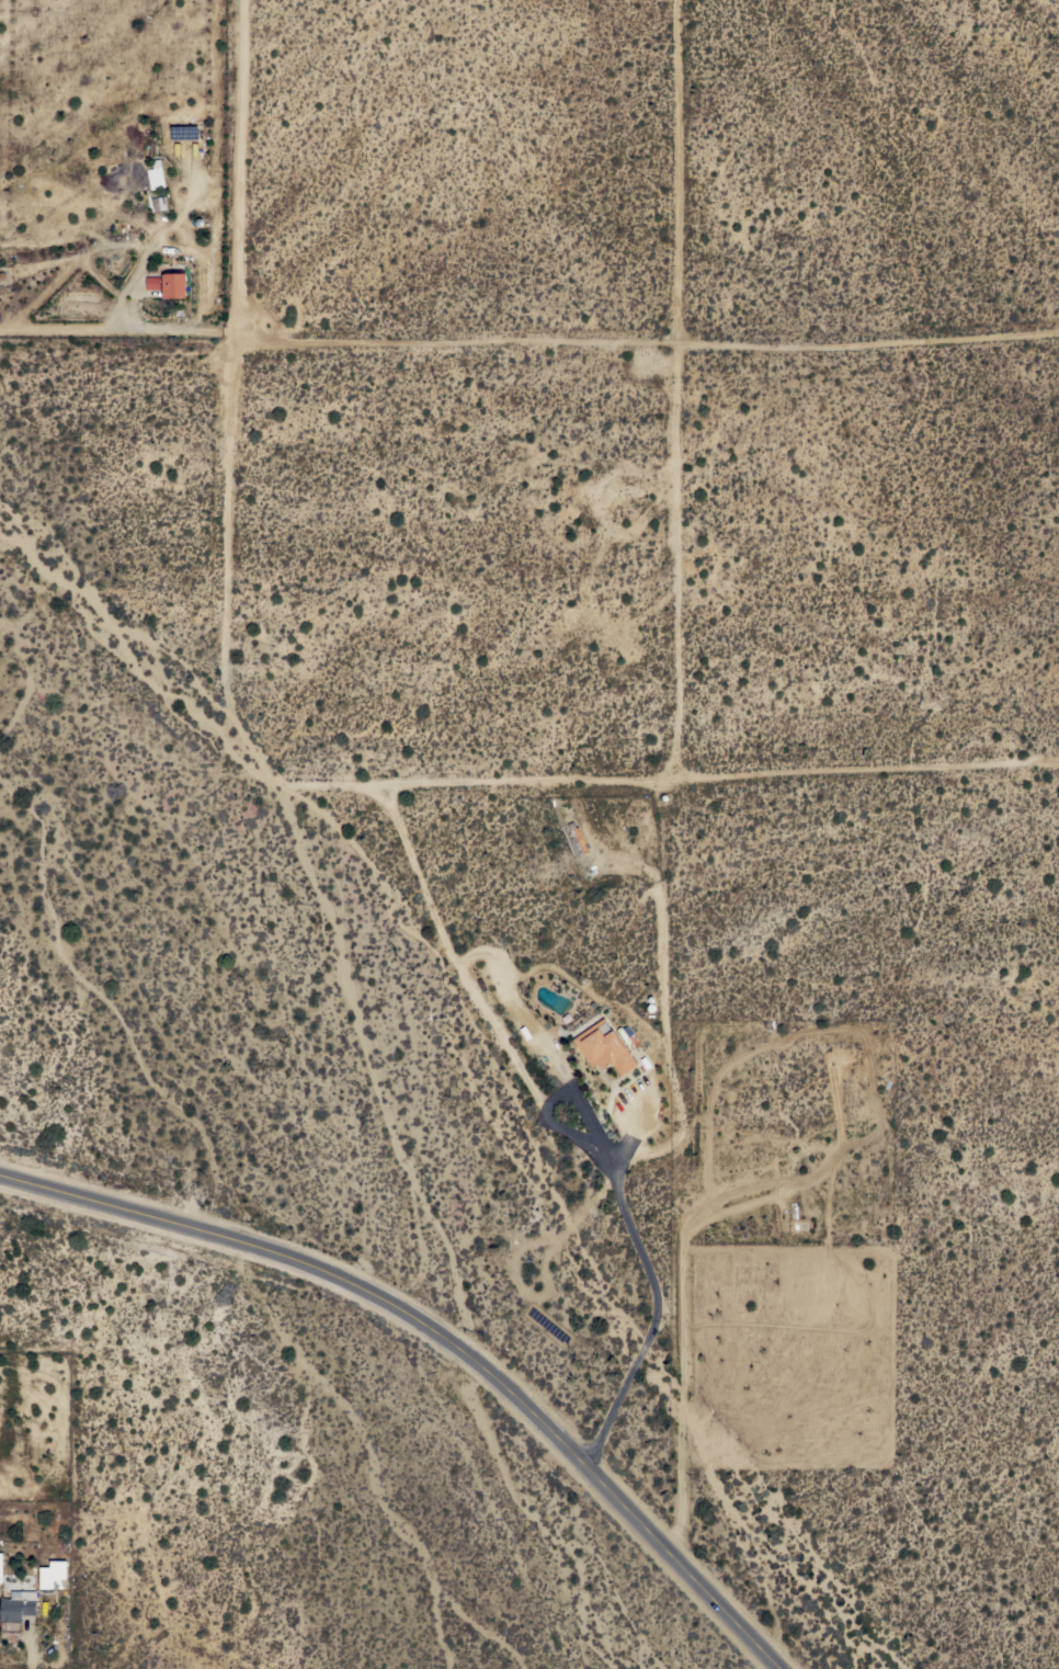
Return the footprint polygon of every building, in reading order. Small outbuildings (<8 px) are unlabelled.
[(164,185),(149,189),(146,169),(152,168),(151,160),(159,158),(161,166),(160,166),(164,185)] [(166,195),(168,208),(153,211),(151,197),(166,195)] [(160,272),(184,271),(184,295),(161,296),(160,272)] [(159,275),(159,288),(145,288),(145,276),(159,275)] [(588,851),(582,853),(578,842),(574,843),(573,839),(576,837),(572,828),(570,829),(567,822),(572,821),(574,827),(577,826),(588,851)] [(603,1017),(636,1064),(619,1076),(611,1061),(600,1068),(595,1063),(591,1066),(571,1038),(603,1017)] [(615,1029),(619,1025),(627,1036),(631,1033),(639,1044),(635,1047),(630,1041),(626,1044),(615,1029)] [(39,1589),(66,1589),(66,1561),(49,1561),(49,1567),(38,1567),(39,1589)] [(21,1623),(0,1622),(0,1597),(10,1597),(10,1590),(21,1590),(21,1598),(35,1598),(35,1614),(21,1613),(21,1623)]
